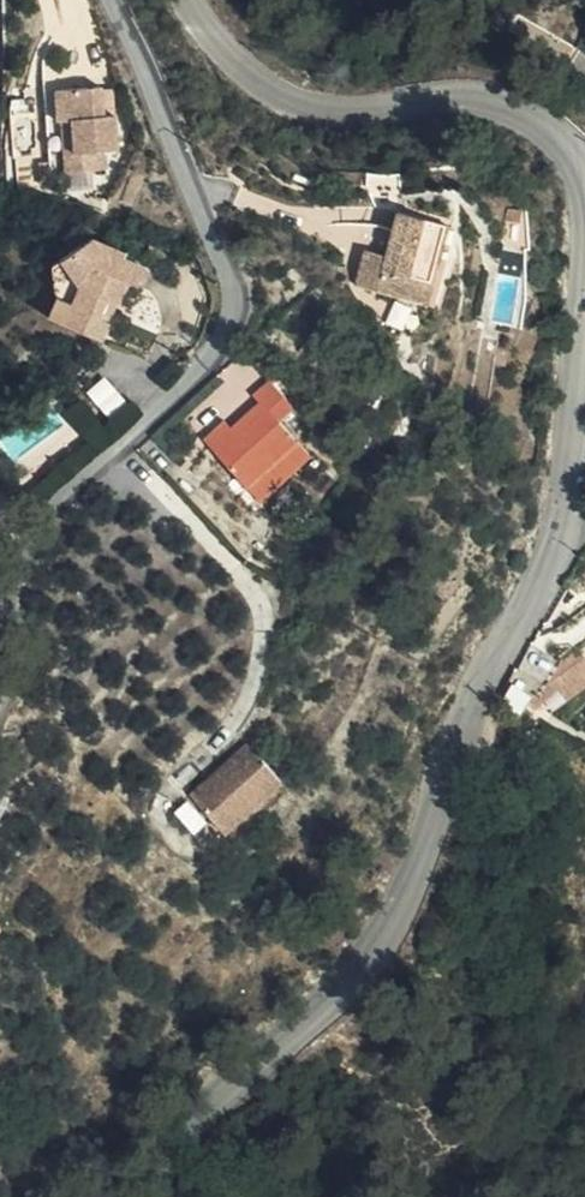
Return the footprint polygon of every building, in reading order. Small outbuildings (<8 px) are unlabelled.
[(56,123),(53,143),(73,145),(73,128),(94,130),(98,91),(84,90),(85,64),(37,59),(35,87),(41,87),(52,88),(49,123),(56,123)] [(41,87),(40,101),(39,121),(38,141),(53,143),(56,123),(49,123),(52,88),(41,87)] [(112,166),(111,148),(85,150),(86,167),(112,166)] [(400,287),(418,231),(404,225),(410,204),(375,193),(361,235),(340,228),(329,264),(400,287)] [(404,225),(418,231),(425,209),(410,204),(404,225)] [(69,319),(74,296),(60,293),(63,279),(78,282),(83,260),(96,263),(100,241),(77,236),(79,227),(44,217),(15,242),(38,272),(28,309),(69,319)] [(60,293),(74,296),(78,282),(63,279),(60,293)] [(263,387),(265,386),(244,362),(242,363),(227,374),(235,381),(202,408),(206,412),(187,429),(218,464),(235,450),(248,466),(282,436),(251,399),(263,387)] [(231,480),(248,466),(235,450),(218,464),(231,480)] [(582,676),(568,658),(534,683),(548,702),(582,676)] [(198,726),(138,773),(170,814),(230,767),(198,726)]
